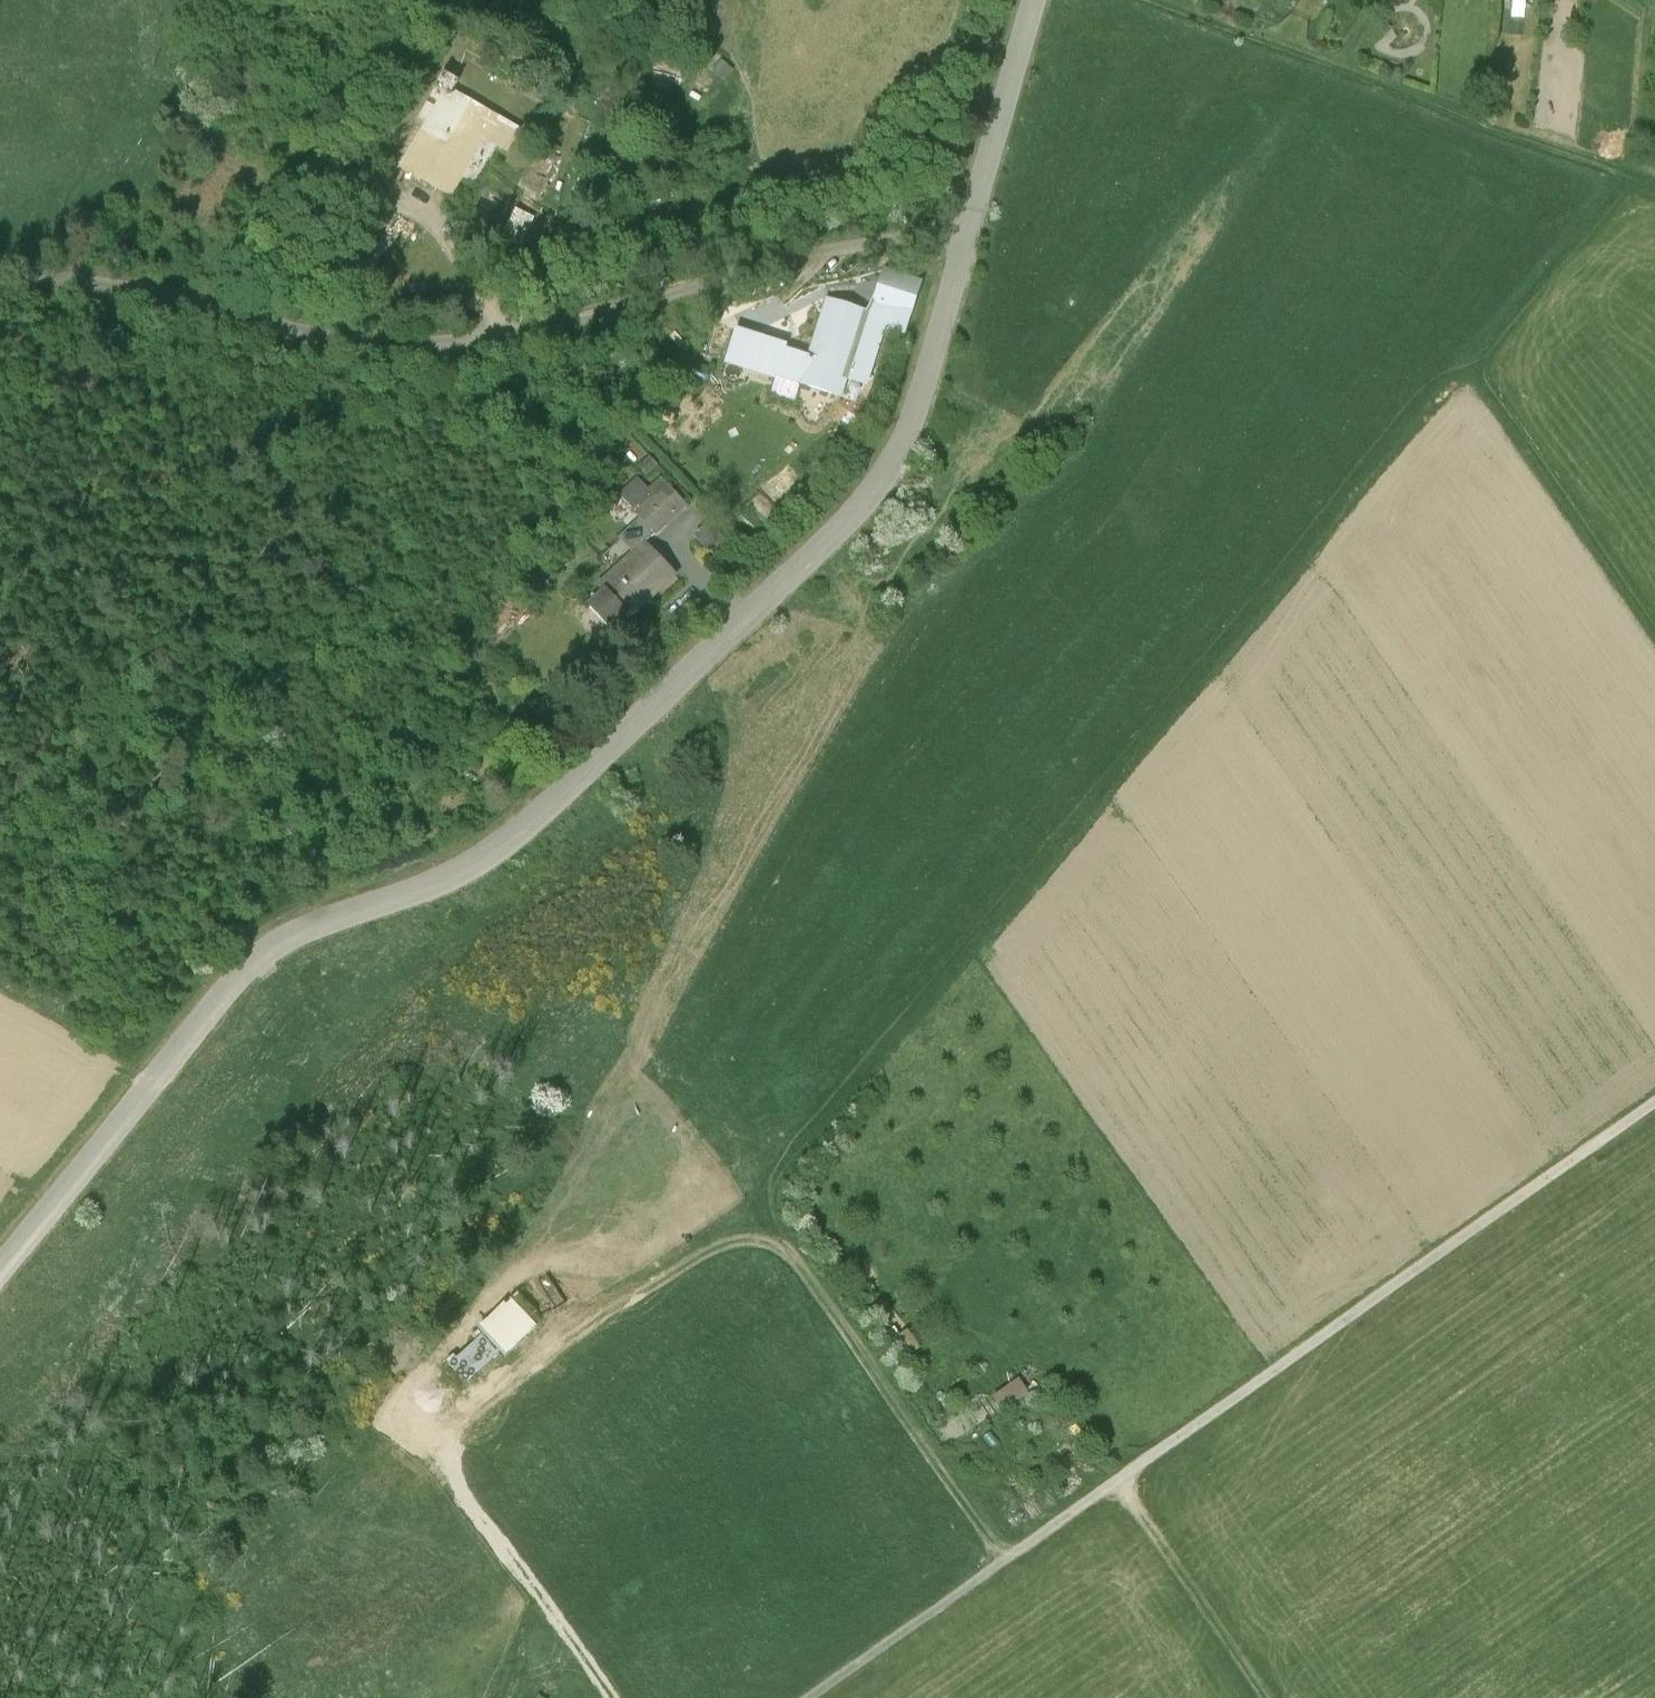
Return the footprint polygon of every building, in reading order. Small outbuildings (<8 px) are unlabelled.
[(494,119),(446,92),(404,165),(452,193),(494,119)] [(472,221),(521,243),(533,216),(484,194),(472,221)] [(828,302),(810,359),(785,351),(786,348),(760,339),(752,337),(743,366),(777,377),(777,378),(802,386),(802,385),(840,397),(856,347),(862,349),(872,316),(828,302)] [(659,482),(651,489),(640,478),(620,497),(657,536),(682,512),(661,489),(663,486),(659,482)] [(645,547),(586,603),(616,635),(646,606),(644,604),(673,576),(645,547)] [(1009,1364),(981,1381),(988,1392),(1016,1375),(1009,1364)] [(1022,1381),(994,1399),(1005,1415),(1032,1398),(1022,1381)]
